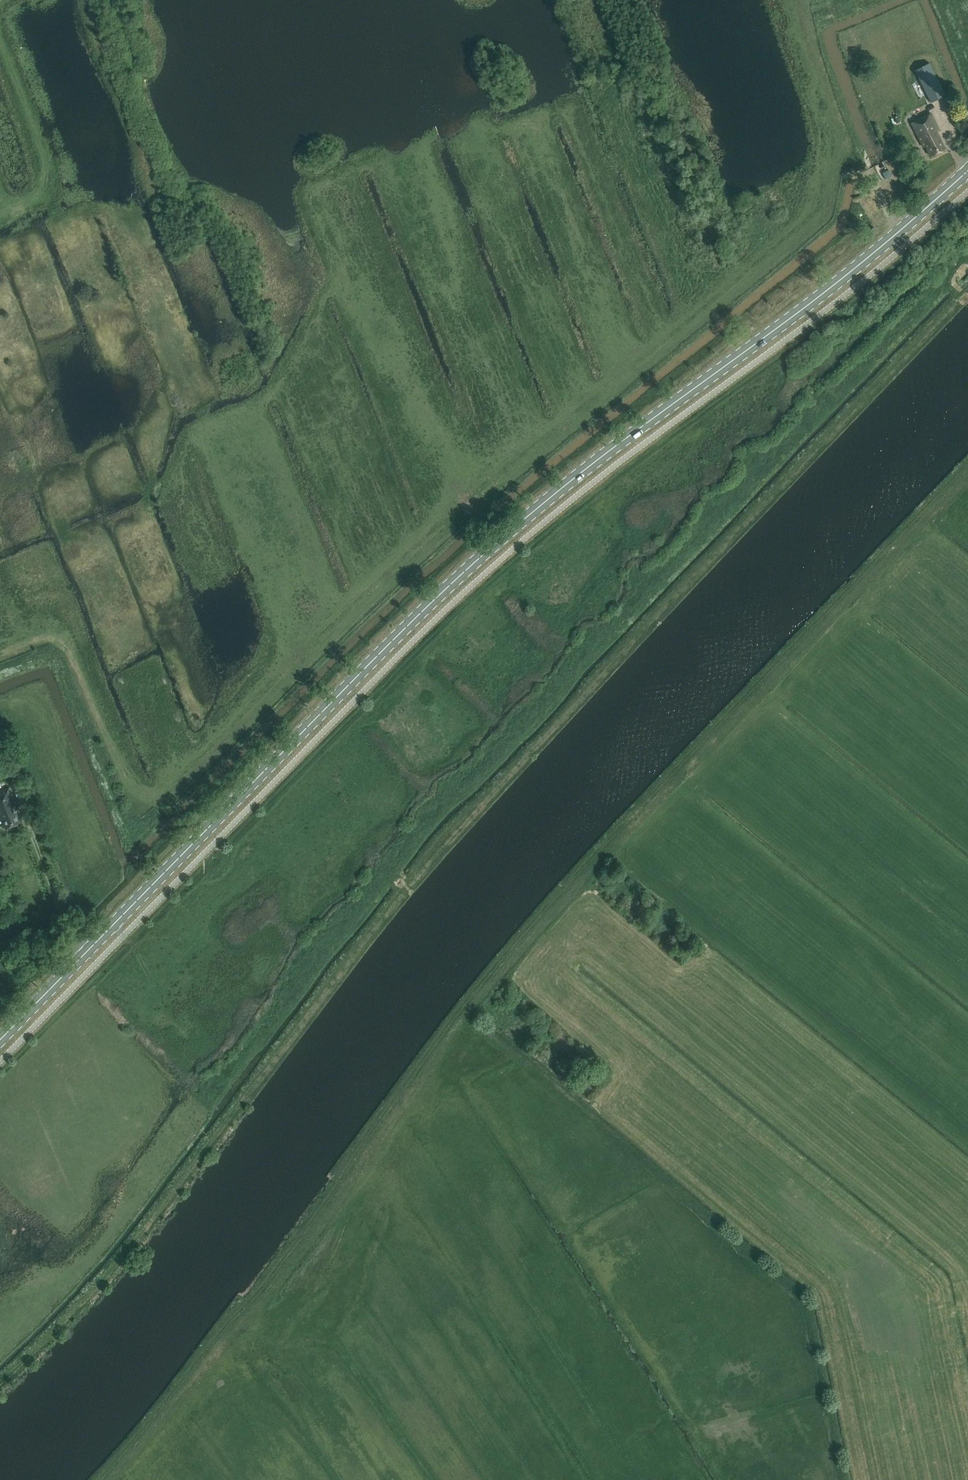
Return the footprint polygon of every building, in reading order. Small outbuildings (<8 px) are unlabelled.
[(940,81),(927,88),(935,103),(948,97),(940,81)] [(945,148),(937,132),(939,131),(931,113),(911,123),(923,147),(926,146),(931,155),(945,148)] [(14,783),(22,780),(15,761),(7,764),(14,783)] [(17,813),(19,812),(9,787),(0,791),(0,820),(2,819),(6,828),(20,823),(17,813)]
